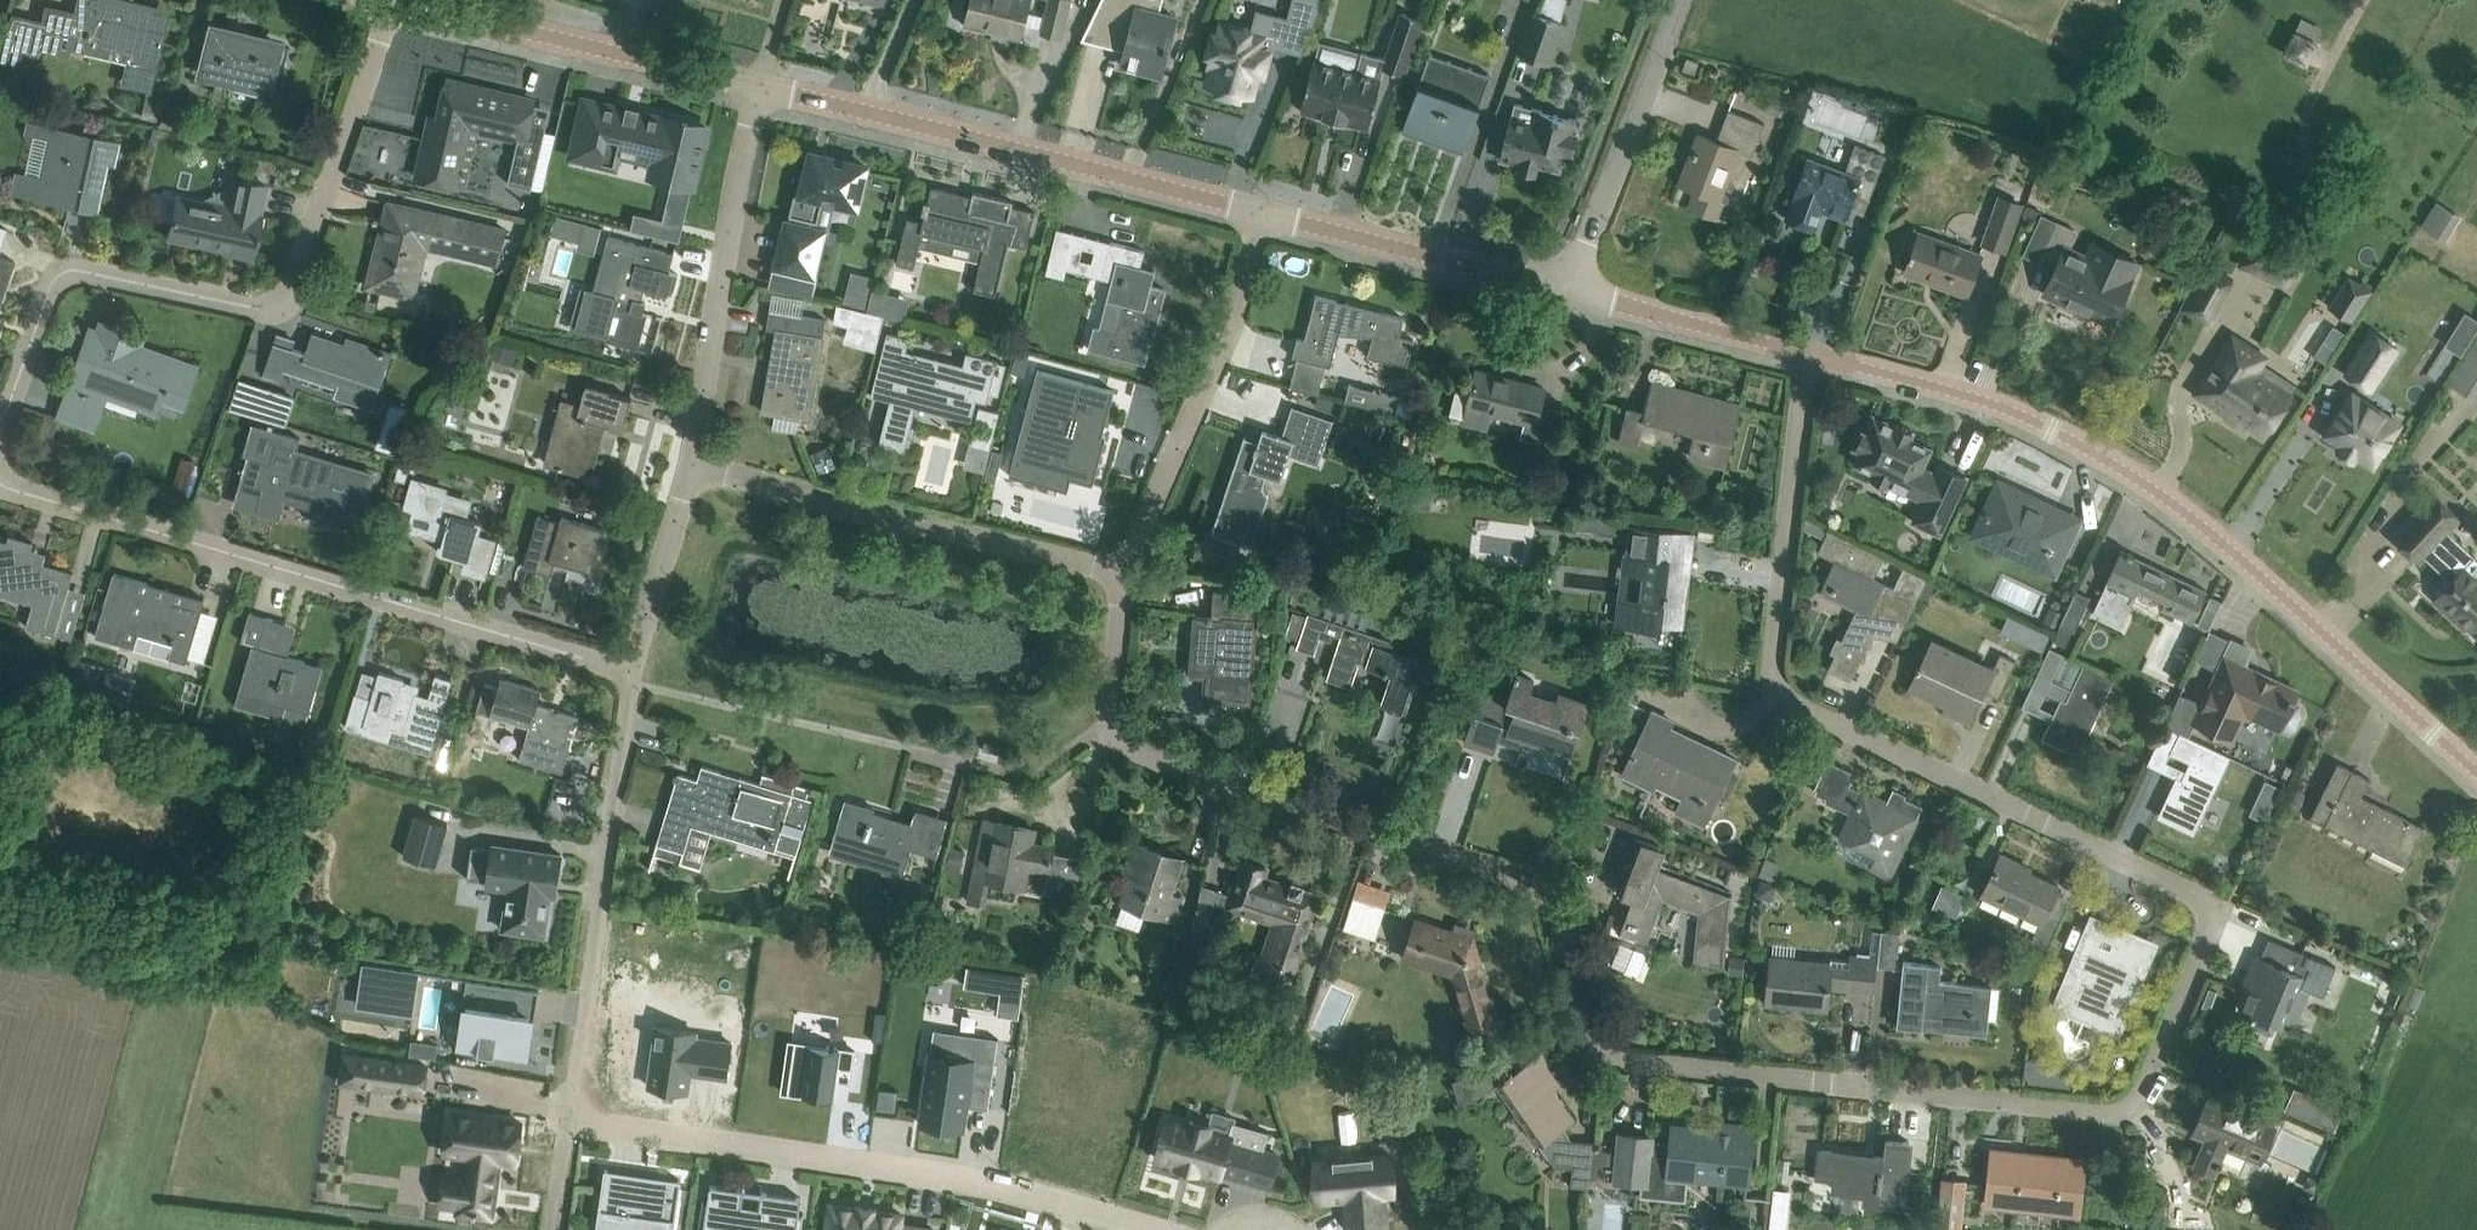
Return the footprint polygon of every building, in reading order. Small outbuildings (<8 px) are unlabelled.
[(167,18),(142,12),(143,6),(118,0),(89,0),(87,8),(79,6),(77,16),(65,13),(66,11),(48,7),(44,24),(25,20),(18,49),(37,54),(40,43),(68,50),(70,43),(109,52),(110,46),(132,52),(124,81),(150,87),(167,18)] [(965,24),(1021,38),(1024,25),(1027,12),(1030,0),(971,0),(970,1),(965,24)] [(1041,32),(1061,37),(1071,0),(1049,0),(1045,16),(1041,30),(1041,32)] [(1162,0),(1100,0),(1082,39),(1089,41),(1109,46),(1110,45),(1111,45),(1113,45),(1114,44),(1115,43),(1116,42),(1117,41),(1117,40),(1118,38),(1118,37),(1128,40),(1125,50),(1123,59),(1122,62),(1121,64),(1123,65),(1136,68),(1161,74),(1168,49),(1173,27),(1176,16),(1162,12),(1160,12),(1159,12),(1162,0)] [(1257,10),(1252,31),(1226,24),(1220,22),(1217,33),(1214,33),(1209,52),(1212,53),(1209,64),(1213,65),(1208,85),(1220,88),(1219,90),(1238,95),(1239,93),(1251,96),(1257,71),(1263,73),(1269,50),(1263,49),(1265,42),(1303,52),(1323,0),(1293,0),(1288,18),(1257,10)] [(1505,52),(1515,55),(1529,10),(1518,7),(1505,52)] [(1564,22),(1533,11),(1518,53),(1549,64),(1564,22)] [(1385,58),(1361,52),(1356,72),(1314,61),(1301,110),(1368,128),(1384,68),(1404,75),(1423,20),(1401,12),(1385,58)] [(265,92),(278,44),(228,31),(229,27),(207,21),(194,77),(214,82),(217,71),(233,75),(231,83),(264,91),(264,92),(265,92)] [(1401,131),(1463,153),(1491,75),(1429,53),(1401,131)] [(1694,72),(1698,61),(1687,57),(1683,68),(1694,72)] [(527,126),(533,100),(448,80),(436,132),(428,130),(417,177),(450,185),(464,126),(518,139),(508,183),(531,188),(545,131),(527,126)] [(145,95),(140,120),(157,124),(162,99),(145,95)] [(694,185),(708,128),(664,117),(639,111),(640,107),(638,106),(637,111),(628,109),(629,104),(627,104),(626,108),(585,99),(571,155),(614,166),(621,137),(669,148),(662,176),(672,179),(663,219),(683,224),(693,184),(694,185)] [(1578,120),(1515,103),(1500,159),(1518,164),(1517,167),(1537,172),(1539,163),(1559,168),(1564,151),(1573,153),(1578,133),(1575,132),(1578,120)] [(163,108),(159,125),(171,128),(175,111),(163,108)] [(1727,180),(1738,150),(1752,156),(1765,123),(1728,109),(1716,140),(1698,133),(1679,183),(1696,190),(1689,207),(1716,217),(1722,202),(1730,205),(1738,184),(1727,180)] [(114,151),(115,151),(117,141),(30,121),(27,134),(51,139),(42,178),(17,173),(12,193),(95,212),(109,148),(114,149),(114,151)] [(1869,200),(1877,177),(1886,153),(1856,142),(1846,170),(1808,156),(1786,217),(1816,228),(1816,226),(1814,225),(1820,209),(1845,218),(1854,194),(1869,200)] [(866,166),(825,156),(812,153),(807,171),(800,170),(789,215),(790,215),(789,222),(788,222),(777,265),(813,273),(823,231),(813,228),(815,221),(818,222),(823,198),(856,206),(866,166)] [(253,252),(261,214),(260,213),(266,185),(243,180),(240,180),(234,208),(169,194),(165,213),(172,214),(167,238),(224,250),(225,246),(253,252)] [(919,246),(923,247),(923,245),(919,245),(922,232),(975,244),(971,258),(981,261),(974,290),(996,295),(1008,243),(1027,247),(1035,211),(1012,205),(1013,201),(973,191),(971,200),(957,197),(959,192),(932,186),(928,200),(926,200),(923,210),(926,211),(923,221),(907,217),(896,263),(914,267),(919,246)] [(2005,249),(2020,205),(2000,197),(1984,242),(2005,249)] [(412,297),(426,240),(449,246),(448,253),(498,266),(507,230),(388,201),(367,286),(412,297)] [(2439,201),(2423,228),(2443,240),(2460,214),(2439,201)] [(2028,206),(2024,215),(2038,221),(2042,212),(2028,206)] [(2123,295),(2139,260),(2092,239),(2086,253),(2068,245),(2076,228),(2059,220),(2044,254),(2058,261),(2044,292),(2111,323),(2123,295)] [(586,225),(581,244),(598,249),(603,229),(586,225)] [(1735,236),(1735,239),(1735,242),(1737,244),(1739,246),(1742,247),(1745,247),(1748,246),(1750,244),(1751,242),(1752,239),(1751,236),(1750,233),(1748,231),(1745,230),(1742,230),(1739,231),(1737,233),(1735,236)] [(1074,237),(1056,232),(1046,273),(1064,277),(1066,268),(1074,237)] [(1966,292),(1980,255),(1918,233),(1909,257),(1911,258),(1907,271),(1966,292)] [(674,289),(678,275),(678,273),(669,271),(674,253),(609,235),(594,292),(597,293),(587,329),(608,335),(609,335),(625,339),(627,334),(634,311),(643,313),(646,302),(641,301),(644,288),(668,295),(670,288),(674,289)] [(1152,342),(1166,289),(1151,285),(1155,270),(1140,266),(1144,250),(1111,242),(1101,277),(1112,280),(1107,299),(1125,303),(1118,332),(1097,327),(1091,349),(1142,362),(1148,341),(1152,342)] [(2299,259),(2282,250),(2268,276),(2279,282),(2285,270),(2291,273),(2299,259)] [(8,277),(14,261),(0,256),(0,301),(8,277)] [(2232,281),(2207,267),(2183,310),(2208,324),(2232,281)] [(2349,319),(2372,287),(2361,279),(2359,283),(2348,275),(2338,289),(2339,289),(2328,304),(2349,319)] [(876,287),(870,310),(906,319),(912,296),(876,287)] [(1398,335),(1403,317),(1316,294),(1315,296),(1318,296),(1306,339),(1298,337),(1293,356),(1330,366),(1339,332),(1376,334),(1370,356),(1391,362),(1392,359),(1406,363),(1406,364),(1407,364),(1414,339),(1413,338),(1412,339),(1398,335)] [(367,299),(365,311),(374,313),(377,301),(367,299)] [(836,306),(833,326),(847,330),(877,339),(882,320),(836,306)] [(2463,306),(2443,339),(2460,349),(2476,321),(2476,314),(2463,306)] [(816,383),(827,319),(770,310),(767,329),(777,330),(763,411),(775,413),(773,428),(797,432),(799,417),(802,418),(808,382),(816,383)] [(185,396),(195,366),(97,331),(87,357),(80,355),(58,416),(92,428),(104,395),(139,407),(147,383),(185,396)] [(888,332),(871,395),(873,396),(874,391),(893,396),(881,443),(879,442),(879,444),(905,451),(905,449),(903,448),(912,413),(908,412),(911,400),(971,416),(970,420),(972,421),(977,400),(978,395),(986,397),(985,402),(987,402),(990,393),(998,395),(1007,364),(998,362),(998,360),(967,352),(967,354),(970,355),(968,366),(964,365),(907,350),(910,337),(888,332)] [(2397,347),(2372,332),(2346,373),(2370,389),(2397,347)] [(2265,435),(2292,394),(2257,371),(2267,356),(2232,333),(2194,392),(2227,413),(2225,416),(2245,430),(2249,425),(2265,435)] [(383,377),(391,354),(384,351),(385,350),(380,348),(379,350),(358,343),(349,347),(312,334),(306,352),(293,348),(295,341),(277,334),(263,374),(281,380),(285,368),(376,399),(383,377)] [(495,341),(489,356),(513,365),(519,350),(495,341)] [(2450,382),(2469,393),(2476,379),(2476,345),(2473,343),(2450,382)] [(1020,438),(1013,462),(1015,462),(1016,455),(1056,466),(1055,473),(1093,484),(1093,482),(1089,481),(1102,435),(1106,436),(1106,434),(1096,431),(1098,424),(1104,426),(1114,390),(1099,386),(1039,369),(1025,418),(1020,438)] [(1535,423),(1545,388),(1477,370),(1467,406),(1468,406),(1464,422),(1486,428),(1490,411),(1535,423)] [(1726,464),(1742,404),(1652,381),(1645,410),(1625,405),(1617,439),(1636,444),(1642,419),(1693,432),(1687,454),(1726,464)] [(296,393),(269,385),(259,418),(286,426),(296,393)] [(592,457),(602,423),(624,429),(632,398),(584,385),(576,414),(561,409),(546,464),(563,468),(563,466),(570,468),(574,452),(592,457)] [(1404,396),(1377,390),(1373,407),(1400,414),(1404,396)] [(2401,423),(2368,402),(2352,391),(2324,434),(2341,445),(2337,451),(2353,460),(2356,455),(2373,466),(2401,423)] [(1280,480),(1292,443),(1321,453),(1332,420),(1292,406),(1282,436),(1263,429),(1257,445),(1256,445),(1256,446),(1244,442),(1246,437),(1244,437),(1212,533),(1238,542),(1248,514),(1251,515),(1264,506),(1267,497),(1262,486),(1266,475),(1280,480)] [(1370,410),(1367,422),(1379,425),(1382,413),(1370,410)] [(1920,467),(1929,448),(1909,438),(1913,431),(1897,423),(1895,426),(1873,416),(1866,432),(1862,431),(1855,447),(1863,451),(1857,462),(1874,470),(1871,478),(1887,486),(1888,483),(1909,492),(1910,490),(1924,497),(1913,521),(1940,533),(1967,476),(1940,464),(1935,474),(1920,467)] [(355,525),(368,472),(374,473),(375,472),(294,452),(298,436),(258,426),(257,427),(276,432),(269,461),(250,456),(246,471),(238,469),(238,471),(247,473),(243,488),(247,489),(247,490),(261,493),(257,508),(277,513),(282,494),(319,503),(316,514),(313,514),(312,519),(316,520),(318,515),(355,525)] [(1533,428),(1530,440),(1550,445),(1553,433),(1533,428)] [(829,446),(811,454),(819,474),(837,466),(829,446)] [(406,447),(400,466),(410,468),(418,470),(423,452),(406,447)] [(994,450),(986,479),(996,481),(1003,452),(994,450)] [(477,534),(481,521),(463,516),(467,501),(443,494),(445,488),(414,480),(406,507),(417,510),(412,527),(417,528),(416,531),(422,532),(422,530),(444,536),(439,552),(468,561),(465,569),(484,575),(495,539),(477,534)] [(2057,563),(2075,525),(2075,523),(2075,521),(2074,519),(2072,518),(2071,517),(2005,485),(2003,484),(2001,484),(2000,485),(1998,486),(1997,487),(1977,527),(1977,530),(1978,533),(1979,535),(1981,538),(1983,539),(2045,568),(2048,569),(2051,569),(2053,568),(2055,566),(2057,563)] [(1417,485),(1414,504),(1431,506),(1433,487),(1417,485)] [(2463,568),(2475,554),(2448,529),(2459,517),(2434,493),(2393,538),(2418,561),(2424,555),(2450,580),(2434,597),(2466,627),(2469,624),(2476,632),(2476,581),(2463,568)] [(1577,512),(1575,531),(1596,533),(1598,514),(1577,512)] [(593,573),(605,529),(562,517),(561,523),(538,516),(524,567),(552,575),(555,562),(593,573)] [(1681,627),(1687,575),(1668,573),(1674,530),(1632,525),(1628,552),(1627,552),(1625,569),(1646,571),(1642,603),(1620,601),(1617,625),(1661,631),(1662,625),(1681,627)] [(1897,640),(1928,576),(1904,565),(1894,587),(1874,578),(1884,556),(1829,529),(1818,552),(1834,560),(1823,585),(1860,602),(1842,639),(1837,637),(1830,652),(1835,654),(1829,668),(1851,679),(1861,660),(1865,661),(1868,646),(1872,647),(1875,631),(1884,633),(1885,625),(1899,631),(1895,639),(1897,640)] [(73,572),(29,559),(33,542),(10,535),(8,541),(0,539),(0,594),(33,603),(26,628),(55,636),(66,595),(73,572)] [(2206,590),(2133,555),(2134,554),(2128,551),(2127,552),(2122,550),(2112,572),(2093,612),(2122,626),(2141,586),(2168,599),(2164,607),(2192,620),(2206,590)] [(198,622),(205,599),(203,598),(200,609),(145,593),(148,582),(114,572),(107,596),(95,637),(184,665),(198,622)] [(2077,590),(2061,623),(2074,629),(2090,596),(2077,590)] [(1253,679),(1260,595),(1214,591),(1212,617),(1208,617),(1194,616),(1189,673),(1207,675),(1205,700),(1251,704),(1253,679)] [(2049,606),(2043,621),(2057,627),(2063,612),(2049,606)] [(316,689),(323,666),(288,655),(286,661),(275,658),(285,623),(250,612),(241,642),(250,645),(236,692),(286,706),(282,718),(306,725),(316,689)] [(1414,687),(1422,661),(1374,645),(1377,636),(1308,613),(1305,624),(1297,647),(1314,653),(1320,636),(1330,640),(1336,634),(1341,636),(1327,678),(1351,686),(1359,663),(1391,674),(1382,702),(1406,710),(1414,687)] [(2042,649),(2049,632),(2007,615),(2000,632),(2042,649)] [(1999,698),(2017,661),(2002,654),(1995,670),(1930,639),(1927,646),(1916,668),(1918,669),(1911,685),(1948,703),(1946,707),(1971,719),(1984,691),(1999,698)] [(2296,690),(2244,665),(2251,649),(2232,640),(2194,720),(2220,731),(2232,706),(2279,728),(2280,726),(2290,731),(2295,729),(2302,714),(2300,709),(2292,705),(2295,700),(2292,699),(2296,690)] [(2079,752),(2114,678),(2085,664),(2072,691),(2050,679),(2062,653),(2047,646),(2030,685),(2060,698),(2049,722),(2052,723),(2045,736),(2079,752)] [(434,740),(446,702),(452,679),(436,674),(429,696),(416,692),(417,688),(402,685),(404,678),(379,671),(378,675),(368,672),(361,676),(356,693),(346,726),(363,731),(369,713),(389,719),(387,727),(434,740)] [(1574,751),(1589,704),(1558,694),(1556,701),(1530,693),(1535,680),(1517,674),(1508,700),(1483,692),(1476,713),(1474,712),(1464,741),(1495,751),(1501,731),(1543,744),(1544,741),(1574,751)] [(575,729),(579,716),(559,710),(558,711),(552,709),(552,708),(537,703),(541,689),(502,678),(499,687),(485,683),(476,710),(528,725),(518,759),(562,772),(573,737),(568,735),(570,727),(575,729)] [(1629,695),(1625,702),(1639,708),(1641,703),(1635,700),(1636,698),(1629,695)] [(1728,773),(1735,758),(1706,744),(1703,750),(1686,742),(1687,739),(1668,731),(1673,721),(1653,711),(1621,777),(1651,791),(1657,779),(1686,793),(1682,800),(1681,803),(1681,807),(1682,811),(1683,815),(1686,818),(1689,820),(1693,821),(1697,822),(1701,821),(1704,820),(1707,817),(1710,814),(1714,804),(1715,803),(1715,801),(1714,799),(1714,797),(1713,796),(1710,795),(1722,770),(1728,773)] [(2195,831),(2231,756),(2164,724),(2146,764),(2161,770),(2169,752),(2189,760),(2181,778),(2176,776),(2165,800),(2167,801),(2161,815),(2195,831)] [(441,735),(435,763),(444,765),(450,737),(441,735)] [(1236,747),(1230,767),(1242,771),(1249,751),(1236,747)] [(1889,877),(1922,805),(1904,796),(1898,807),(1863,791),(1849,785),(1855,773),(1828,760),(1814,788),(1829,795),(1825,803),(1852,816),(1840,840),(1877,857),(1872,869),(1889,877)] [(2424,826),(2386,806),(2384,810),(2359,797),(2370,777),(2338,761),(2310,816),(2374,849),(2376,845),(2406,861),(2424,826)] [(789,877),(813,799),(807,797),(809,789),(812,790),(813,789),(763,773),(762,775),(767,776),(764,784),(702,765),(697,779),(678,773),(677,775),(675,774),(673,778),(676,778),(649,869),(650,870),(655,855),(700,869),(701,868),(682,862),(693,826),(775,851),(776,848),(795,853),(788,877),(789,877)] [(585,776),(581,791),(589,793),(593,779),(585,776)] [(2267,777),(2260,791),(2275,798),(2282,784),(2267,777)] [(941,842),(926,837),(932,818),(930,817),(931,813),(917,809),(915,813),(914,813),(912,822),(873,811),(874,807),(845,799),(832,844),(846,848),(845,853),(885,864),(882,872),(903,878),(911,849),(937,856),(941,842)] [(1939,804),(1932,818),(1945,825),(1952,811),(1939,804)] [(435,865),(447,823),(415,813),(403,855),(435,865)] [(1049,871),(1053,847),(1033,843),(1035,829),(984,819),(973,876),(1024,886),(1028,867),(1049,871)] [(1724,965),(1732,892),(1659,865),(1665,849),(1637,838),(1620,884),(1628,887),(1624,896),(1630,898),(1621,922),(1636,928),(1637,924),(1650,929),(1662,898),(1700,911),(1694,961),(1724,965)] [(1171,894),(1175,881),(1183,858),(1135,842),(1124,873),(1131,875),(1121,902),(1176,921),(1184,899),(1171,894)] [(467,878),(488,881),(487,886),(508,889),(502,929),(544,935),(550,895),(555,896),(561,854),(493,844),(493,849),(472,845),(467,878)] [(951,850),(946,873),(958,876),(963,852),(951,850)] [(2044,917),(2059,886),(2019,867),(2021,863),(2001,854),(1982,896),(2042,924),(2031,946),(2047,953),(2060,924),(2044,917)] [(1235,882),(1228,905),(1282,923),(1271,954),(1263,952),(1252,983),(1285,994),(1311,918),(1318,895),(1303,890),(1305,883),(1292,879),(1290,885),(1264,877),(1267,867),(1243,859),(1235,882)] [(1925,859),(1921,868),(1932,873),(1936,864),(1925,859)] [(1763,861),(1757,875),(1772,881),(1778,867),(1763,861)] [(1342,927),(1377,939),(1393,889),(1358,878),(1342,927)] [(1762,883),(1758,899),(1775,903),(1778,886),(1762,883)] [(1202,885),(1192,935),(1205,939),(1216,904),(1217,901),(1220,890),(1202,885)] [(1943,886),(1934,908),(1948,914),(1957,891),(1943,886)] [(1899,910),(1896,917),(1909,923),(1912,916),(1899,910)] [(1498,1018),(1473,937),(1417,918),(1409,941),(1403,960),(1451,977),(1465,1028),(1498,1018)] [(2117,1031),(2154,944),(2106,923),(2087,967),(2075,961),(2056,1005),(2117,1031)] [(1877,966),(1897,968),(1900,932),(1881,930),(1877,966)] [(743,933),(741,946),(754,948),(756,934),(743,933)] [(1334,944),(1330,957),(1343,960),(1346,952),(1342,946),(1334,944)] [(2280,1026),(2297,985),(2323,996),(2336,966),(2302,952),(2294,971),(2256,955),(2248,975),(2252,977),(2239,1009),(2251,1014),(2250,1016),(2254,1017),(2252,1022),(2253,1026),(2269,1033),(2273,1031),(2276,1024),(2280,1026)] [(1829,986),(1872,991),(1876,959),(1847,956),(1846,962),(1831,961),(1831,964),(1771,958),(1766,1002),(1827,1008),(1829,986)] [(1729,957),(1727,974),(1742,975),(1744,958),(1729,957)] [(1989,1010),(1991,987),(1942,982),(1943,968),(1929,967),(1929,965),(1903,962),(1897,1026),(1922,1029),(1923,1020),(1971,1025),(1971,1033),(1986,1034),(1989,1010)] [(403,969),(366,963),(360,1004),(396,1010),(403,969)] [(1025,974),(967,965),(964,985),(1001,990),(1022,994),(1025,974)] [(457,1049),(529,1060),(540,990),(468,979),(457,1049)] [(887,1013),(876,1011),(872,1039),(883,1041),(887,1013)] [(726,1077),(731,1042),(696,1037),(696,1031),(657,1026),(648,1086),(688,1091),(691,1071),(726,1077)] [(932,1035),(920,1122),(963,1128),(967,1105),(988,1108),(998,1040),(974,1037),(973,1041),(932,1035)] [(1246,1037),(1241,1056),(1253,1059),(1258,1040),(1246,1037)] [(413,1041),(411,1053),(428,1056),(430,1043),(413,1041)] [(794,1042),(787,1093),(819,1098),(819,1099),(821,1100),(822,1098),(836,1100),(838,1083),(841,1083),(841,1081),(839,1080),(840,1075),(854,1077),(858,1051),(840,1049),(840,1048),(837,1047),(837,1049),(832,1048),(832,1046),(830,1046),(830,1047),(794,1042)] [(1562,1126),(1567,1111),(1549,1082),(1551,1070),(1539,1053),(1519,1067),(1511,1073),(1509,1071),(1507,1071),(1503,1066),(1452,1081),(1459,1104),(1482,1096),(1481,1089),(1489,1087),(1495,1082),(1538,1141),(1547,1135),(1556,1147),(1546,1153),(1556,1165),(1573,1167),(1571,1184),(1589,1186),(1590,1176),(1593,1148),(1594,1141),(1571,1139),(1562,1126)] [(346,1055),(359,1057),(355,1083),(422,1093),(426,1065),(344,1054),(344,1056),(346,1056),(346,1055)] [(2028,1060),(2027,1076),(2028,1078),(2030,1080),(2031,1081),(2034,1083),(2036,1083),(2073,1087),(2074,1082),(2074,1078),(2073,1073),(2071,1069),(2068,1065),(2064,1062),(2059,1059),(2053,1057),(2047,1056),(2040,1056),(2034,1057),(2028,1060)] [(879,1088),(876,1109),(896,1111),(899,1090),(879,1088)] [(2247,1155),(2262,1119),(2208,1096),(2193,1132),(2206,1137),(2194,1164),(2214,1173),(2226,1146),(2247,1155)] [(465,1155),(462,1178),(458,1207),(458,1212),(491,1216),(499,1159),(516,1162),(521,1122),(449,1112),(444,1152),(465,1155)] [(1160,1140),(1155,1157),(1178,1163),(1177,1166),(1197,1172),(1198,1169),(1220,1176),(1222,1171),(1254,1180),(1271,1185),(1280,1155),(1263,1150),(1268,1132),(1234,1122),(1233,1122),(1229,1136),(1209,1130),(1210,1126),(1190,1120),(1189,1124),(1166,1118),(1161,1135),(1160,1135),(1159,1140),(1160,1140)] [(1668,1172),(1748,1180),(1753,1126),(1728,1124),(1727,1131),(1672,1125),(1671,1141),(1651,1139),(1651,1137),(1620,1134),(1618,1151),(1593,1148),(1590,1176),(1647,1182),(1646,1190),(1666,1192),(1668,1172)] [(2172,1150),(2178,1128),(2164,1124),(2158,1146),(2172,1150)] [(1902,1204),(1906,1166),(1909,1141),(1885,1139),(1883,1159),(1821,1152),(1818,1178),(1836,1180),(1835,1189),(1867,1193),(1866,1199),(1880,1200),(1880,1202),(1902,1204)] [(2077,1209),(2082,1160),(1994,1151),(1989,1196),(2007,1198),(2007,1201),(2077,1209)] [(1319,1199),(1345,1197),(1348,1196),(1349,1209),(1346,1209),(1348,1229),(1355,1229),(1386,1227),(1383,1193),(1393,1192),(1390,1154),(1315,1160),(1319,1199)] [(1780,1159),(1779,1180),(1791,1181),(1792,1160),(1780,1159)] [(678,1196),(679,1197),(681,1180),(678,1180),(678,1183),(608,1173),(608,1170),(605,1169),(598,1215),(596,1214),(594,1229),(596,1229),(673,1229),(678,1196)] [(2307,1174),(2302,1188),(2315,1193),(2321,1180),(2307,1174)] [(1958,1229),(1959,1229),(1964,1183),(1943,1181),(1938,1228),(1958,1229)] [(699,1229),(802,1229),(804,1213),(803,1213),(802,1216),(799,1215),(802,1198),(762,1192),(759,1213),(741,1210),(744,1189),(710,1184),(707,1203),(704,1202),(704,1198),(703,1198),(699,1229)] [(1792,1187),(1775,1185),(1773,1204),(1790,1206),(1792,1187)] [(826,1229),(934,1229),(901,1224),(902,1214),(877,1210),(878,1208),(855,1205),(855,1207),(830,1203),(826,1229)] [(1739,1207),(1738,1220),(1752,1221),(1753,1208),(1739,1207)]
